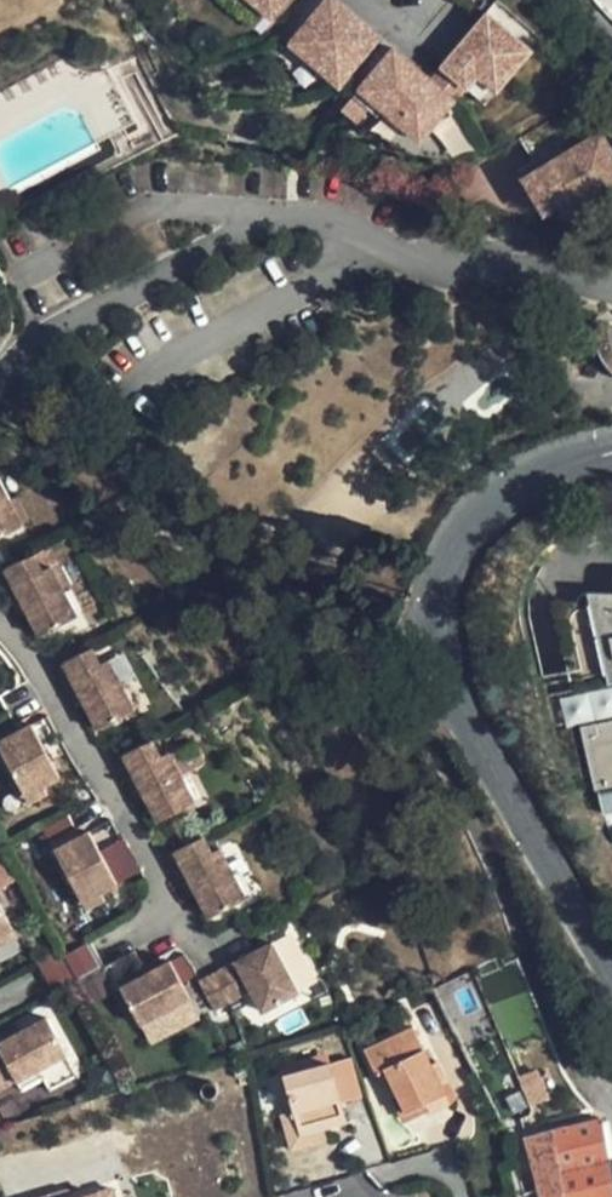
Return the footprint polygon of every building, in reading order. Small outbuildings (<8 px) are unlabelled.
[(274,17),(288,0),(252,0),(274,17)] [(336,0),(319,0),(284,41),(305,58),(336,83),(377,35),(336,0)] [(474,23),(438,65),(464,87),(475,74),(493,90),(528,46),(486,10),(474,23)] [(450,97),(390,47),(350,95),(365,108),(373,99),(417,136),(450,97)] [(438,65),(428,76),(448,91),(456,98),(464,87),(438,65)] [(518,181),(539,215),(569,196),(576,207),(611,184),(611,161),(595,133),(518,181)] [(610,319),(600,316),(597,326),(595,338),(596,349),(601,359),(608,369),(611,374),(611,354),(609,350),(606,341),(610,319)] [(0,491),(0,538),(20,527),(0,491)] [(44,576),(34,557),(4,571),(14,592),(44,576)] [(0,573),(0,583),(17,617),(26,613),(14,592),(4,571),(0,573)] [(50,572),(44,576),(14,592),(26,613),(39,638),(75,618),(50,572)] [(590,584),(586,585),(579,591),(574,600),(574,608),(550,610),(571,690),(611,679),(611,585),(590,584)] [(92,650),(63,665),(72,682),(101,668),(92,650)] [(101,668),(72,682),(84,707),(96,730),(132,712),(108,664),(101,668)] [(63,665),(55,669),(56,670),(76,710),(84,707),(72,682),(63,665)] [(45,720),(29,729),(41,749),(57,741),(45,720)] [(607,805),(611,804),(611,723),(582,730),(601,806),(607,805)] [(14,735),(9,728),(0,732),(0,744),(14,735)] [(14,735),(0,744),(0,753),(24,798),(41,788),(56,780),(41,749),(29,729),(14,735)] [(163,757),(154,739),(125,755),(133,772),(163,757)] [(170,753),(163,757),(133,772),(145,794),(159,821),(195,803),(170,753)] [(125,755),(115,760),(136,799),(145,794),(133,772),(125,755)] [(41,788),(24,798),(27,804),(45,795),(41,788)] [(107,825),(87,835),(99,858),(119,846),(107,825)] [(87,835),(70,844),(54,853),(82,905),(97,897),(115,887),(99,858),(87,835)] [(54,853),(70,844),(66,836),(50,845),(54,853)] [(204,836),(175,851),(184,869),(213,853),(204,836)] [(184,869),(197,893),(211,919),(246,900),(220,850),(213,853),(184,869)] [(175,851),(167,855),(168,857),(189,897),(197,893),(184,869),(175,851)] [(97,897),(82,905),(86,912),(101,903),(97,897)] [(12,931),(0,909),(0,937),(12,931)] [(0,937),(0,949),(16,940),(12,931),(0,937)] [(54,987),(102,961),(89,937),(41,963),(54,987)] [(313,990),(300,965),(285,937),(247,957),(275,1010),(313,990)] [(239,961),(225,967),(212,974),(228,1006),(256,991),(239,961)] [(307,961),(300,965),(313,990),(320,987),(307,961)] [(128,979),(132,986),(159,972),(155,964),(128,979)] [(159,972),(132,986),(116,994),(137,1034),(162,1020),(179,1012),(159,972)] [(228,1006),(212,974),(201,980),(181,990),(198,1022),(228,1006)] [(162,1020),(137,1034),(142,1044),(168,1031),(162,1020)] [(23,1034),(0,1045),(0,1091),(17,1082),(65,1058),(46,1022),(23,1034)] [(23,1034),(18,1026),(0,1035),(0,1045),(23,1034)] [(69,1065),(65,1058),(17,1082),(21,1090),(69,1065)] [(439,1108),(428,1077),(420,1060),(379,1075),(393,1107),(400,1123),(439,1108)] [(433,1075),(428,1077),(439,1108),(400,1123),(393,1107),(384,1111),(393,1135),(417,1126),(420,1132),(450,1119),(433,1075)] [(347,1138),(340,1115),(334,1094),(330,1078),(279,1093),(295,1152),(347,1138)] [(334,1094),(340,1115),(352,1112),(345,1090),(334,1094)] [(603,1121),(526,1137),(537,1196),(611,1196),(611,1164),(603,1121)]
